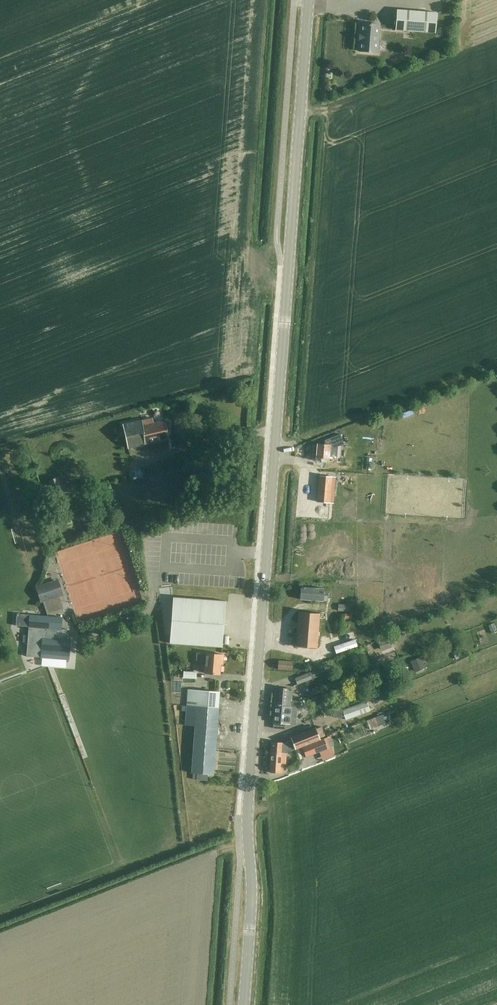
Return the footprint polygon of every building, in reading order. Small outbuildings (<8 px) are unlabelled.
[(436,13),(396,9),(395,30),(435,33),(436,13)] [(359,34),(359,40),(360,40),(359,51),(377,52),(379,24),(361,23),(360,34),(359,34)] [(150,404),(151,412),(159,411),(158,403),(150,404)] [(141,421),(123,424),(128,447),(168,439),(166,420),(153,423),(152,418),(141,421)] [(315,448),(314,455),(316,455),(316,457),(329,458),(330,449),(343,443),(340,434),(324,440),(324,444),(317,443),(317,448),(315,448)] [(334,464),(343,465),(345,454),(335,453),(334,464)] [(319,475),(317,501),(328,502),(330,476),(319,475)] [(58,477),(48,480),(58,514),(68,511),(58,477)] [(146,478),(137,480),(139,486),(148,484),(146,478)] [(68,511),(58,514),(62,526),(72,523),(68,511)] [(56,555),(47,558),(49,563),(57,561),(56,555)] [(56,584),(44,588),(42,588),(44,594),(40,595),(42,601),(59,595),(56,584)] [(324,589),(300,586),(299,598),(326,601),(327,591),(324,591),(324,589)] [(222,647),(225,601),(173,597),(170,643),(222,647)] [(319,613),(298,611),(296,645),(317,647),(319,613)] [(16,613),(16,625),(26,626),(28,626),(26,656),(40,657),(68,659),(70,640),(66,639),(67,629),(61,628),(62,617),(48,616),(34,615),(31,614),(16,613)] [(381,649),(391,644),(388,638),(378,643),(381,649)] [(198,659),(205,660),(204,672),(219,673),(221,655),(199,653),(198,659)] [(292,670),(293,654),(278,653),(277,659),(273,659),(272,668),(292,670)] [(420,658),(412,661),(416,672),(424,668),(420,658)] [(317,669),(294,678),(297,684),(319,675),(317,669)] [(292,689),(276,687),(274,705),(291,706),(297,706),(297,700),(292,700),(292,689)] [(187,689),(186,705),(218,708),(219,691),(187,689)] [(341,709),(345,719),(369,710),(365,700),(341,709)] [(213,774),(218,708),(186,705),(186,711),(185,725),(195,726),(192,773),(193,773),(207,774),(213,774)] [(291,706),(274,705),(273,722),(274,722),(273,728),(284,729),(295,723),(295,719),(296,719),(297,706),(291,706)] [(369,725),(378,721),(374,712),(365,715),(369,725)] [(292,739),(282,743),(271,742),(271,752),(285,753),(286,752),(319,739),(319,738),(325,735),(321,726),(315,728),(315,727),(291,737),(292,739)] [(327,748),(323,738),(302,746),(306,756),(327,748)] [(285,769),(286,752),(285,753),(271,752),(269,772),(280,772),(280,769),(285,769)]
